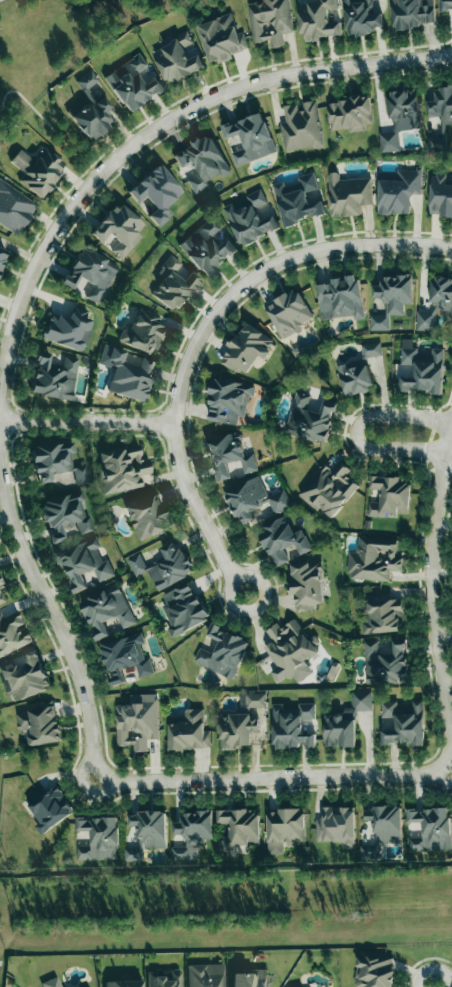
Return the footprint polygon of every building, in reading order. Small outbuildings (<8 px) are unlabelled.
[(270,41),(271,48),(285,46),(283,34),(293,33),(289,0),(263,0),(263,1),(247,4),(253,43),(270,41)] [(300,34),(304,34),(305,41),(342,36),(341,22),(329,23),(328,10),(339,9),(338,0),(321,0),(297,3),(300,34)] [(375,34),(374,28),(382,27),(380,3),(372,3),(371,0),(366,0),(366,2),(357,3),(357,0),(344,0),(348,36),(375,34)] [(394,28),(436,25),(434,0),(392,0),(394,28)] [(440,11),(451,11),(451,0),(440,0),(440,11)] [(210,65),(233,58),(232,54),(248,49),(243,32),(237,33),(232,15),(198,24),(210,65)] [(152,50),(168,85),(205,68),(199,54),(189,59),(184,49),(193,45),(188,34),(152,50)] [(105,75),(126,111),(163,89),(151,68),(149,69),(140,54),(105,75)] [(435,88),(435,101),(427,101),(428,117),(441,116),(441,125),(451,124),(451,87),(435,88)] [(421,129),(417,90),(388,93),(392,131),(379,132),(381,153),(400,151),(398,131),(421,129)] [(327,102),(330,131),(349,129),(349,133),(364,131),(364,125),(373,124),(370,97),(327,102)] [(284,152),(322,147),(317,101),(298,103),(299,104),(283,106),(285,122),(280,123),(284,152)] [(235,166),(275,153),(263,113),(222,126),(226,139),(239,135),(241,142),(229,146),(235,166)] [(231,173),(210,134),(192,143),(193,145),(173,156),(179,167),(191,160),(198,174),(187,180),(193,192),(221,177),(222,178),(231,173)] [(426,137),(429,151),(448,148),(446,134),(426,137)] [(60,174),(58,172),(65,162),(44,146),(33,160),(19,149),(10,162),(24,173),(18,181),(41,199),(60,174)] [(183,192),(160,164),(127,191),(137,203),(145,196),(155,208),(147,215),(157,227),(173,214),(166,206),(183,192)] [(378,214),(410,215),(410,195),(421,195),(421,171),(379,170),(378,214)] [(273,185),(284,226),(325,214),(314,172),(297,177),(299,184),(285,187),(284,181),(273,185)] [(373,204),(371,178),(339,180),(339,172),(328,173),(330,217),(361,215),(361,205),(373,204)] [(451,216),(451,185),(446,185),(446,175),(431,174),(429,216),(451,216)] [(17,235),(37,205),(0,179),(0,224),(17,235)] [(223,208),(241,247),(280,229),(272,212),(260,217),(256,209),(267,204),(261,191),(223,208)] [(91,235),(101,242),(108,233),(116,239),(109,248),(123,259),(141,235),(137,233),(144,223),(116,202),(91,235)] [(178,243),(204,277),(238,251),(229,239),(218,247),(210,237),(220,229),(211,218),(178,243)] [(117,263),(79,247),(63,285),(73,289),(78,278),(91,283),(85,297),(100,303),(117,263)] [(8,251),(0,248),(0,271),(8,251)] [(201,280),(190,271),(183,280),(174,273),(182,264),(170,254),(156,273),(163,278),(151,293),(176,312),(201,280)] [(358,275),(332,278),(332,283),(317,285),(322,320),(354,316),(354,321),(364,319),(358,275)] [(412,275),(382,276),(383,286),(372,286),(373,300),(387,300),(388,316),(404,315),(404,304),(413,304),(412,275)] [(431,278),(430,302),(439,302),(439,311),(448,311),(448,317),(451,317),(451,278),(431,278)] [(299,324),(312,319),(300,290),(266,304),(281,340),(302,331),(299,324)] [(42,337),(80,352),(94,313),(73,305),(68,318),(51,312),(42,337)] [(167,327),(157,323),(160,317),(139,308),(129,332),(122,329),(117,340),(155,356),(167,327)] [(416,330),(436,331),(436,311),(435,311),(416,311),(416,330)] [(370,315),(370,331),(390,330),(389,315),(370,315)] [(245,376),(259,355),(263,358),(275,342),(246,322),(229,347),(231,348),(222,360),(245,376)] [(442,392),(443,349),(432,349),(432,355),(414,354),(414,339),(401,339),(401,365),(414,365),(413,377),(400,377),(400,392),(442,392)] [(361,345),(362,358),(381,357),(380,343),(361,345)] [(107,390),(143,402),(156,361),(141,356),(138,366),(123,361),(126,351),(104,344),(98,363),(114,368),(107,390)] [(72,400),(78,358),(63,356),(61,368),(48,366),(50,354),(37,352),(31,394),(72,400)] [(335,363),(346,398),(374,389),(363,354),(335,363)] [(255,387),(215,378),(207,420),(237,426),(238,417),(245,418),(249,395),(253,396),(255,387)] [(286,435),(327,444),(336,403),(323,400),(320,412),(307,410),(310,395),(295,392),(286,435)] [(245,457),(237,430),(205,438),(217,482),(231,479),(227,464),(240,460),(244,474),(258,471),(253,455),(245,457)] [(50,472),(72,472),(71,453),(74,453),(74,443),(33,445),(34,482),(50,482),(50,472)] [(101,494),(142,486),(140,475),(151,473),(148,460),(142,461),(138,445),(97,452),(100,468),(97,469),(101,494)] [(358,485),(346,476),(350,470),(339,461),(332,471),(325,465),(299,497),(314,510),(318,505),(327,512),(333,504),(339,509),(358,485)] [(409,514),(410,483),(400,483),(400,478),(370,476),(369,490),(380,490),(379,506),(368,506),(367,517),(385,517),(385,513),(409,514)] [(284,489),(267,496),(259,477),(226,491),(241,526),(254,520),(251,512),(270,504),(274,514),(292,507),(284,489)] [(40,499),(46,521),(50,520),(53,535),(49,536),(51,544),(65,540),(62,527),(76,523),(79,535),(94,531),(90,516),(85,517),(82,507),(86,506),(82,489),(40,499)] [(169,528),(157,495),(126,506),(138,539),(169,528)] [(276,568),(289,562),(284,550),(294,545),(299,556),(311,550),(302,529),(294,533),(286,516),(258,529),(276,568)] [(389,581),(390,571),(402,572),(402,558),(396,557),(397,537),(357,535),(357,553),(344,553),(343,563),(349,563),(348,579),(389,581)] [(114,576),(108,560),(102,563),(97,550),(101,548),(98,540),(59,556),(74,594),(87,588),(82,576),(94,571),(99,582),(114,576)] [(157,591),(194,573),(178,541),(161,549),(165,556),(153,562),(155,566),(147,570),(139,553),(126,559),(135,577),(148,571),(157,591)] [(289,565),(292,595),(296,595),(297,612),(315,610),(315,604),(324,603),(321,566),(310,567),(309,563),(289,565)] [(171,636),(208,622),(192,582),(160,595),(172,627),(168,628),(171,636)] [(134,625),(121,586),(81,600),(95,641),(109,636),(104,621),(118,616),(122,629),(134,625)] [(403,632),(402,599),(391,600),(391,598),(368,599),(368,620),(362,620),(363,634),(403,632)] [(18,612),(3,619),(0,613),(0,656),(32,642),(18,612)] [(263,647),(276,667),(270,671),(277,684),(292,675),(297,683),(313,674),(306,661),(319,653),(315,646),(319,643),(314,635),(308,640),(295,619),(280,628),(277,623),(266,631),(272,641),(263,647)] [(193,662),(233,680),(250,642),(211,625),(207,636),(219,641),(213,654),(199,648),(193,662)] [(154,674),(149,659),(145,660),(140,645),(144,643),(141,633),(100,645),(108,673),(135,665),(139,678),(154,674)] [(363,642),(366,684),(408,682),(406,640),(392,640),(393,652),(379,653),(378,641),(363,642)] [(37,652),(0,665),(0,672),(8,694),(14,692),(17,700),(50,688),(37,652)] [(125,683),(122,669),(109,673),(113,686),(125,683)] [(355,747),(355,711),(372,711),(371,691),(351,692),(352,712),(323,712),(324,747),(355,747)] [(117,746),(134,746),(134,752),(148,752),(147,740),(158,739),(157,694),(131,694),(131,705),(116,705),(117,746)] [(265,694),(239,694),(240,708),(265,708),(265,694)] [(424,743),(423,701),(411,701),(411,711),(397,711),(397,701),(380,701),(381,744),(424,743)] [(273,704),(273,748),(313,748),(313,727),(302,727),(302,719),(314,719),(314,703),(298,704),(298,711),(284,711),(283,704),(273,704)] [(30,747),(61,741),(55,704),(15,711),(18,731),(27,730),(30,747)] [(168,750),(209,750),(209,730),(204,730),(204,709),(184,709),(184,723),(168,723),(168,750)] [(220,715),(221,749),(251,748),(251,734),(258,734),(257,714),(220,715)] [(27,805),(40,822),(34,826),(41,836),(75,812),(56,785),(27,805)] [(401,806),(365,807),(365,822),(372,822),(372,832),(380,832),(381,843),(402,843),(401,806)] [(355,849),(355,807),(322,807),(322,819),(316,819),(316,842),(343,842),(343,849),(355,849)] [(283,843),(304,842),(303,808),(267,810),(268,855),(284,854),(283,843)] [(451,850),(449,808),(407,810),(407,823),(421,822),(422,837),(409,838),(409,852),(451,850)] [(260,845),(259,810),(218,811),(218,824),(230,824),(230,837),(221,837),(221,854),(237,854),(237,846),(260,845)] [(171,861),(198,861),(198,846),(206,846),(206,840),(212,840),(213,811),(183,811),(183,823),(174,823),(174,836),(186,836),(186,846),(171,846),(171,861)] [(129,813),(129,827),(137,826),(137,838),(145,838),(145,849),(167,849),(166,812),(129,813)] [(77,832),(90,831),(90,845),(77,845),(77,861),(119,860),(118,817),(76,818),(77,832)] [(124,862),(143,862),(144,839),(139,839),(139,848),(124,848),(124,862)] [(393,956),(357,953),(354,986),(391,986),(393,956)] [(224,964),(187,964),(188,986),(225,986),(224,964)] [(242,969),(242,973),(233,973),(232,986),(266,986),(267,969),(242,969)] [(148,986),(181,986),(181,971),(148,971),(148,986)] [(43,986),(61,986),(56,976),(41,983),(43,986)]
